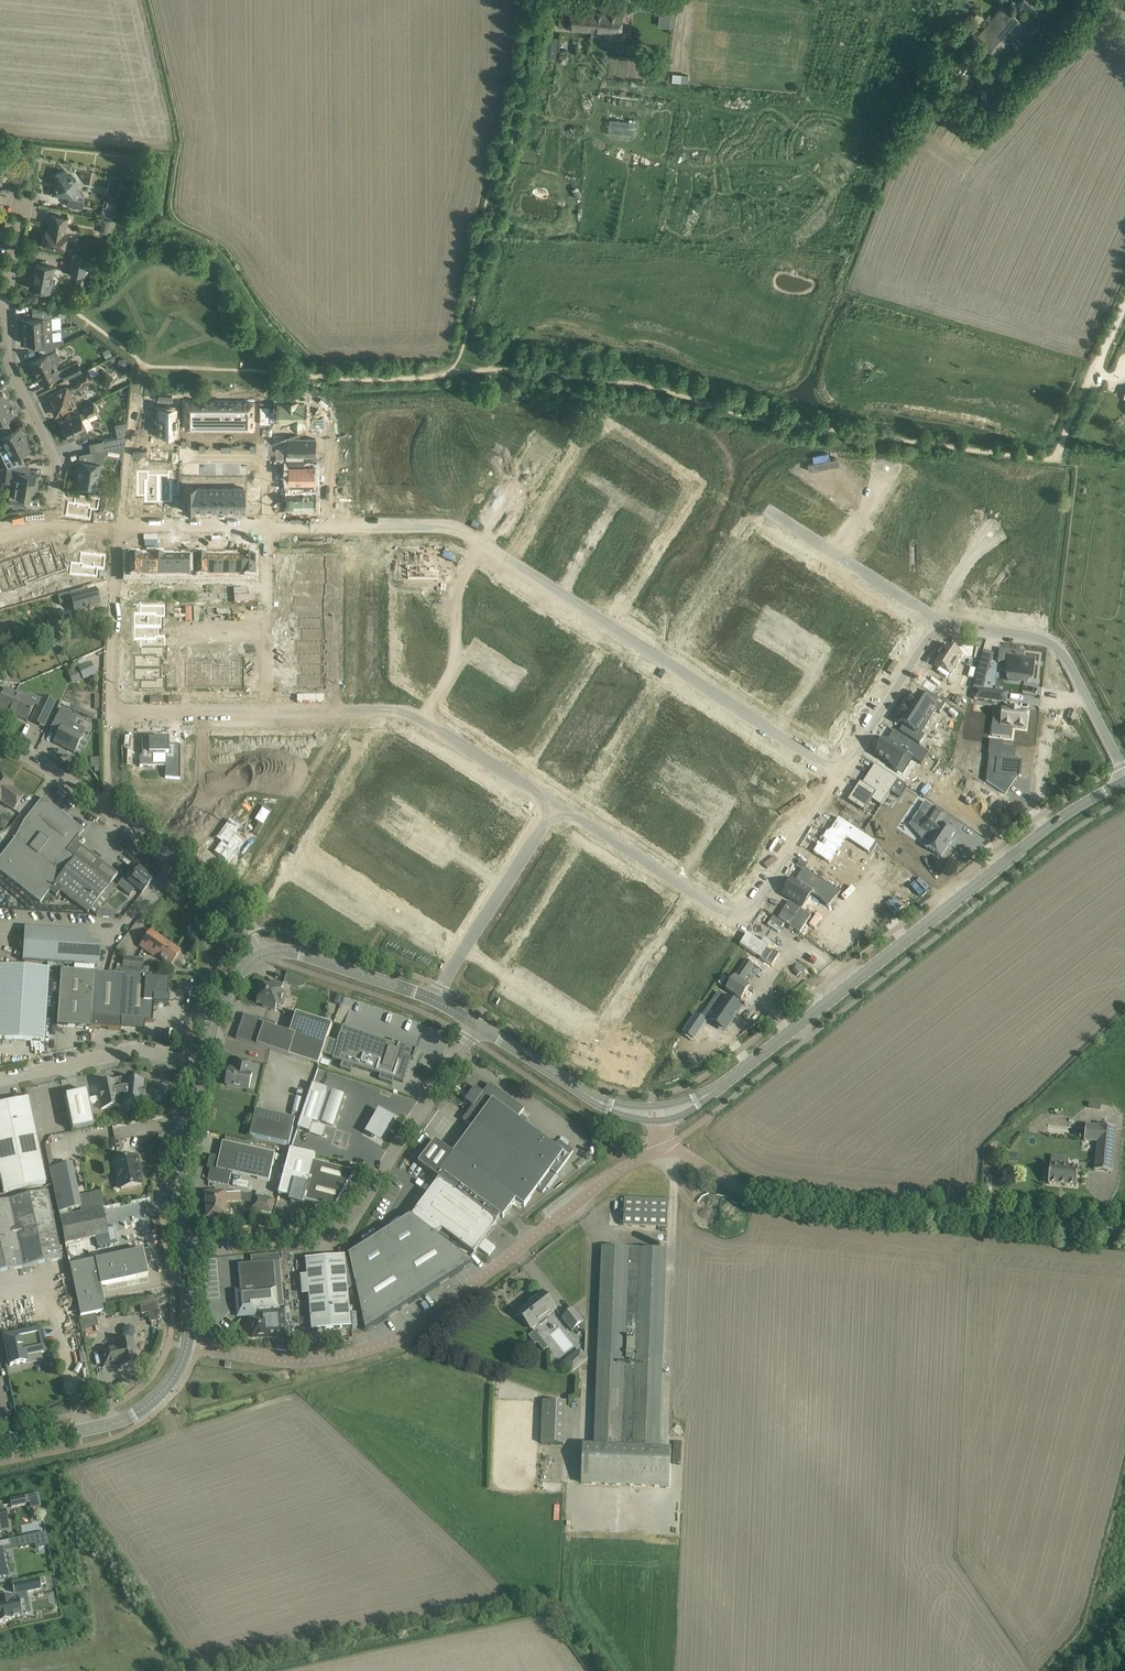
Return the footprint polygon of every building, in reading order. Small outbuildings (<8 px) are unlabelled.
[(679,0),(641,0),(641,6),(671,9),(676,9),(677,9),(679,0)] [(1041,0),(1019,0),(1013,8),(1019,13),(1024,7),(1032,13),(1042,1),(1041,0)] [(1025,24),(1004,7),(994,19),(989,24),(976,40),(1008,67),(1018,56),(1006,46),(1025,24)] [(591,12),(560,9),(559,26),(592,30),(592,23),(590,22),(591,12)] [(623,15),(591,12),(590,22),(592,23),(592,30),(591,36),(621,39),(623,15)] [(989,15),(985,21),(989,24),(994,19),(989,15)] [(558,39),(547,37),(546,50),(558,51),(558,39)] [(930,133),(925,130),(915,146),(920,149),(930,133)] [(83,197),(83,196),(76,186),(79,183),(74,176),(68,175),(62,168),(64,171),(52,179),(54,182),(52,194),(68,197),(67,206),(82,209),(84,198),(83,197)] [(112,219),(113,210),(102,208),(101,217),(112,219)] [(43,247),(63,251),(66,233),(64,232),(67,218),(51,215),(48,235),(45,235),(43,247)] [(102,219),(101,227),(108,228),(108,232),(111,233),(117,221),(109,220),(102,219)] [(86,261),(71,258),(68,273),(84,276),(86,261)] [(53,267),(36,264),(33,278),(31,277),(29,288),(49,292),(53,267)] [(52,330),(51,311),(37,312),(37,318),(22,319),(23,331),(52,330)] [(52,330),(23,331),(23,344),(39,343),(39,350),(53,349),(53,348),(59,345),(58,341),(52,341),(52,330)] [(59,355),(56,349),(30,363),(40,384),(59,375),(56,367),(57,367),(59,362),(60,360),(59,357),(59,355)] [(108,349),(102,352),(105,359),(111,356),(108,349)] [(77,363),(61,370),(65,379),(81,371),(77,363)] [(80,389),(84,387),(83,385),(93,381),(87,369),(73,376),(80,389)] [(57,392),(47,397),(55,415),(73,407),(68,398),(71,396),(69,394),(75,391),(73,387),(68,388),(67,389),(66,387),(57,392)] [(10,403),(9,401),(6,400),(3,393),(0,394),(0,407),(10,403)] [(99,412),(94,402),(82,409),(83,411),(59,423),(68,441),(88,431),(82,419),(86,417),(86,418),(99,412)] [(260,406),(260,424),(273,424),(273,421),(279,421),(293,421),(293,418),(304,418),(304,421),(305,421),(305,403),(298,403),(298,402),(295,402),(294,402),(290,402),(289,402),(287,402),(287,403),(279,403),(279,409),(270,409),(270,406),(260,406)] [(10,403),(0,407),(0,421),(13,415),(10,408),(11,405),(10,403)] [(185,403),(185,429),(199,429),(199,403),(185,403)] [(199,403),(199,429),(212,429),(212,403),(199,403)] [(212,403),(212,429),(226,429),(226,403),(212,403)] [(226,403),(226,429),(239,429),(239,403),(226,403)] [(239,403),(239,429),(253,429),(253,403),(239,403)] [(158,424),(158,425),(159,425),(159,435),(176,435),(176,425),(177,425),(177,424),(176,424),(176,420),(177,420),(177,419),(176,419),(176,417),(177,417),(177,416),(176,416),(176,412),(177,412),(177,411),(176,411),(176,409),(159,409),(159,418),(158,418),(158,419),(159,419),(159,424),(158,424)] [(0,432),(0,437),(0,439),(0,446),(0,447),(3,449),(4,448),(25,438),(20,428),(12,431),(10,427),(0,432)] [(123,445),(125,435),(102,440),(104,449),(123,446),(123,445)] [(276,459),(289,460),(304,459),(304,454),(314,454),(314,446),(315,446),(315,439),(300,439),(300,436),(290,436),(290,439),(285,439),(285,449),(286,449),(286,459),(276,459)] [(0,451),(0,452),(7,467),(7,468),(29,464),(29,463),(25,464),(21,454),(31,450),(25,438),(4,448),(4,449),(0,451)] [(104,449),(93,452),(92,462),(78,460),(76,471),(79,472),(76,485),(96,489),(96,488),(98,487),(100,486),(101,484),(102,482),(103,479),(103,478),(102,476),(102,474),(99,472),(100,464),(102,462),(104,449)] [(150,451),(150,460),(168,460),(168,451),(150,451)] [(827,457),(798,465),(800,472),(808,470),(810,477),(825,472),(823,466),(829,464),(827,457)] [(289,460),(289,482),(297,482),(301,482),(315,482),(315,466),(304,466),(304,459),(289,460)] [(29,464),(7,468),(5,482),(14,484),(36,487),(38,475),(28,474),(29,467),(29,464)] [(137,472),(137,496),(145,496),(145,503),(158,503),(158,481),(149,481),(149,472),(137,472)] [(158,481),(158,503),(172,503),(172,496),(180,496),(180,472),(168,472),(168,481),(158,481)] [(36,487),(14,484),(12,496),(9,496),(8,505),(25,508),(27,498),(34,500),(36,487)] [(285,487),(285,499),(294,499),(294,509),(315,509),(315,494),(312,494),(312,487),(285,487)] [(183,488),(183,511),(195,511),(195,488),(183,488)] [(195,488),(195,511),(196,511),(196,510),(207,510),(207,488),(196,488),(195,488)] [(207,488),(207,510),(219,510),(219,488),(207,488)] [(219,488),(219,510),(231,510),(231,488),(219,488)] [(231,488),(231,510),(244,510),(244,488),(231,488)] [(777,493),(773,499),(784,506),(787,501),(782,497),(777,493)] [(68,502),(66,516),(73,517),(72,519),(81,520),(81,518),(88,519),(89,509),(98,510),(100,499),(76,495),(74,503),(68,502)] [(51,546),(39,550),(48,575),(66,568),(61,555),(55,557),(51,546)] [(39,550),(30,553),(39,578),(48,575),(39,550)] [(74,562),(72,573),(97,575),(98,567),(104,568),(105,554),(98,554),(99,552),(90,551),(90,553),(83,552),(82,562),(74,562)] [(30,553),(21,556),(29,578),(38,575),(38,578),(39,578),(30,553)] [(405,554),(405,569),(407,569),(407,580),(440,580),(440,579),(439,579),(439,569),(430,569),(430,557),(423,557),(423,554),(408,554),(405,554)] [(21,556),(13,559),(21,584),(22,584),(20,579),(28,576),(29,579),(29,578),(21,556)] [(301,558),(301,571),(322,571),(322,558),(316,558),(316,556),(307,556),(307,558),(301,558)] [(0,576),(0,582),(3,590),(21,584),(13,559),(1,563),(5,575),(0,576)] [(139,559),(127,559),(127,584),(139,584),(139,559)] [(139,559),(139,584),(151,584),(151,559),(140,559),(139,559)] [(151,559),(151,584),(152,584),(152,583),(163,583),(163,584),(163,559),(151,559)] [(163,559),(163,584),(175,584),(175,559),(164,559),(163,559)] [(175,559),(175,584),(187,584),(188,584),(187,559),(175,559)] [(206,559),(193,559),(194,584),(206,584),(206,559)] [(206,559),(206,584),(218,584),(218,559),(206,559)] [(218,559),(218,584),(230,584),(230,559),(218,559)] [(230,559),(230,584),(241,584),(241,559),(230,559)] [(241,559),(241,584),(254,584),(254,559),(241,559)] [(301,571),(301,581),(322,581),(322,571),(301,571)] [(301,581),(301,594),(322,594),(322,581),(301,581)] [(399,582),(399,595),(420,595),(420,582),(399,582)] [(85,589),(57,597),(59,605),(71,602),(74,613),(84,610),(84,611),(85,610),(84,610),(89,609),(90,609),(89,608),(99,605),(95,591),(87,593),(85,589)] [(301,594),(301,607),(322,607),(322,595),(322,594),(301,594)] [(399,595),(399,607),(420,607),(420,595),(399,595)] [(134,612),(134,625),(156,625),(156,615),(165,615),(165,604),(140,604),(140,612),(134,612)] [(301,607),(301,617),(322,617),(322,607),(301,607)] [(399,607),(399,619),(420,619),(420,607),(399,607)] [(301,617),(301,628),(322,628),(322,627),(322,617),(301,617)] [(399,619),(399,631),(420,631),(420,619),(399,619)] [(134,625),(134,638),(140,638),(140,646),(165,646),(165,635),(156,635),(156,625),(134,625)] [(301,628),(301,640),(322,640),(322,628),(301,628)] [(399,631),(399,643),(420,643),(420,631),(399,631)] [(555,632),(551,638),(556,641),(560,635),(555,632)] [(62,634),(50,638),(53,648),(65,644),(62,634)] [(551,638),(548,644),(552,647),(556,641),(551,638)] [(15,640),(0,644),(0,655),(18,650),(15,640)] [(301,640),(301,653),(322,653),(322,641),(322,640),(301,640)] [(578,641),(572,651),(589,662),(596,652),(591,649),(591,648),(584,643),(583,644),(578,641)] [(399,643),(399,654),(420,654),(420,643),(399,643)] [(939,657),(934,665),(940,668),(937,672),(937,673),(948,679),(963,655),(972,657),(974,646),(961,644),(956,651),(947,645),(942,652),(941,652),(938,657),(939,657)] [(134,653),(134,666),(156,666),(156,656),(165,656),(165,646),(140,646),(140,653),(134,653)] [(548,649),(544,655),(549,658),(553,652),(548,649)] [(1000,649),(998,662),(1008,663),(1006,675),(1007,675),(1006,679),(1008,679),(1007,680),(1018,682),(1018,681),(1028,682),(1028,678),(1032,678),(1035,661),(1024,659),(1025,652),(1000,649)] [(572,651),(566,660),(583,672),(589,662),(572,651)] [(983,651),(973,688),(979,689),(983,690),(987,674),(988,670),(989,671),(994,654),(983,651)] [(301,653),(301,663),(322,663),(322,653),(301,653)] [(399,654),(399,666),(420,666),(420,654),(399,654)] [(566,660),(560,670),(577,681),(583,672),(566,660)] [(78,669),(72,672),(76,682),(83,679),(83,680),(95,675),(90,663),(78,668),(78,669)] [(301,663),(301,674),(322,674),(322,663),(301,663)] [(185,664),(185,686),(195,686),(195,664),(185,664)] [(195,664),(195,686),(204,686),(204,664),(195,664)] [(204,664),(204,686),(213,686),(213,664),(204,664)] [(213,664),(213,686),(223,686),(223,664),(213,664)] [(223,664),(223,686),(232,686),(232,664),(223,664)] [(232,664),(232,686),(242,686),(242,664),(232,664)] [(134,666),(134,679),(140,679),(140,687),(165,687),(165,676),(156,676),(156,666),(134,666)] [(476,668),(472,675),(476,677),(480,670),(476,668)] [(480,670),(476,677),(480,680),(484,673),(480,670)] [(560,670),(554,679),(571,690),(572,691),(578,681),(577,681),(560,670)] [(926,681),(923,686),(930,691),(933,686),(930,684),(937,673),(937,672),(930,684),(926,681)] [(7,674),(2,677),(5,684),(10,682),(7,674)] [(301,674),(301,687),(307,687),(307,689),(316,689),(316,687),(322,687),(322,674),(301,674)] [(431,679),(429,682),(436,687),(438,683),(431,679)] [(554,679),(549,687),(566,698),(571,690),(554,679)] [(495,680),(491,687),(495,689),(499,682),(495,680)] [(499,682),(495,689),(499,692),(503,685),(499,682)] [(456,686),(445,703),(455,710),(466,693),(456,686)] [(549,687),(544,695),(561,706),(566,698),(549,687)] [(5,689),(0,700),(0,711),(8,715),(14,703),(10,701),(14,693),(5,689)] [(979,689),(978,700),(1012,704),(1013,693),(983,690),(979,689)] [(912,698),(907,706),(909,707),(908,708),(929,722),(936,711),(940,713),(946,704),(926,691),(921,698),(917,695),(914,699),(912,698)] [(514,692),(510,699),(514,701),(518,695),(514,692)] [(35,703),(14,693),(10,701),(14,703),(8,715),(15,718),(16,716),(27,721),(35,703)] [(466,693),(455,710),(464,716),(475,699),(466,693)] [(544,695),(539,702),(556,714),(561,706),(544,695)] [(475,699),(464,716),(474,722),(485,705),(475,699)] [(539,702),(534,710),(551,722),(556,714),(539,702)] [(39,704),(36,710),(48,716),(51,709),(39,704)] [(485,705),(474,722),(483,728),(494,711),(485,705)] [(56,716),(49,730),(57,734),(53,742),(74,753),(82,738),(81,737),(86,729),(70,721),(73,714),(61,708),(56,716)] [(902,718),(899,722),(904,725),(900,731),(920,744),(925,736),(922,733),(929,722),(908,708),(907,709),(906,708),(900,716),(902,718)] [(992,722),(991,736),(1012,738),(1013,727),(1026,729),(1027,721),(1026,720),(1027,712),(1019,711),(1019,710),(1010,709),(1010,710),(1002,709),(1001,718),(1002,718),(1001,723),(992,722)] [(534,710),(529,718),(546,729),(551,722),(534,710)] [(494,711),(483,728),(493,734),(504,717),(494,711)] [(529,718),(522,727),(540,739),(541,739),(547,730),(546,729),(529,718)] [(503,719),(499,726),(503,728),(507,722),(503,719)] [(499,726),(495,732),(499,735),(503,728),(499,726)] [(522,727),(516,737),(534,748),(540,739),(522,727)] [(229,749),(229,764),(237,764),(237,758),(250,758),(250,737),(237,737),(237,749),(229,749)] [(250,737),(250,758),(259,758),(259,737),(250,737)] [(259,737),(259,758),(268,758),(268,737),(259,737)] [(268,737),(268,758),(277,758),(277,737),(268,737)] [(277,737),(277,758),(287,758),(287,737),(277,737)] [(516,737),(510,747),(515,750),(515,751),(522,756),(522,755),(528,758),(534,748),(516,737)] [(885,740),(876,755),(898,769),(907,755),(921,765),(928,753),(904,737),(897,748),(885,740)] [(139,757),(139,767),(152,767),(152,755),(165,755),(165,778),(180,780),(180,746),(168,746),(168,739),(142,740),(142,757),(139,757)] [(987,781),(986,782),(1006,795),(1007,794),(1005,793),(1015,778),(1019,778),(1019,777),(1021,777),(1021,776),(1019,776),(1021,762),(1015,762),(1016,748),(1003,747),(1003,742),(990,741),(988,755),(996,756),(994,775),(988,774),(988,781),(987,781)] [(99,758),(90,758),(91,767),(100,767),(99,758)] [(856,789),(848,801),(864,812),(871,800),(881,806),(890,792),(893,789),(898,780),(875,765),(858,790),(856,789)] [(0,777),(0,801),(13,810),(23,797),(11,788),(13,786),(0,777)] [(115,887),(110,883),(117,875),(79,844),(78,837),(84,830),(42,798),(23,822),(15,838),(0,857),(0,871),(26,892),(40,902),(49,891),(56,896),(60,891),(87,913),(89,910),(94,914),(115,887)] [(903,812),(908,801),(904,799),(899,810),(903,812)] [(2,829),(8,821),(0,815),(0,828),(2,829)] [(927,815),(918,828),(927,834),(921,843),(919,841),(914,849),(923,855),(927,847),(941,857),(948,847),(946,846),(954,833),(927,815)] [(817,847),(813,853),(818,857),(824,861),(830,864),(844,842),(846,839),(848,840),(849,840),(864,849),(863,850),(869,854),(876,843),(839,819),(838,818),(836,820),(837,821),(830,830),(828,832),(827,831),(823,838),(822,837),(816,846),(817,847)] [(221,843),(213,853),(217,856),(217,857),(223,862),(224,861),(228,863),(233,857),(240,848),(240,847),(244,842),(233,835),(239,827),(230,820),(215,839),(221,843)] [(153,880),(139,869),(132,878),(128,883),(122,890),(129,896),(135,888),(142,894),(153,880)] [(787,890),(784,895),(802,907),(811,894),(813,895),(813,896),(814,894),(821,899),(828,905),(826,906),(828,907),(841,893),(804,869),(803,870),(804,871),(799,878),(798,879),(798,880),(797,883),(793,880),(787,890)] [(146,913),(154,904),(143,893),(134,903),(146,913)] [(786,900),(775,916),(797,931),(808,915),(786,900)] [(764,910),(758,919),(766,925),(773,915),(764,910)] [(87,931),(24,927),(22,961),(99,967),(100,944),(86,943),(87,931)] [(180,951),(151,931),(140,947),(154,956),(155,955),(170,966),(180,951)] [(784,940),(779,947),(785,951),(780,959),(785,963),(794,969),(802,974),(811,959),(804,954),(805,952),(797,947),(797,948),(784,940)] [(143,959),(123,956),(122,969),(141,972),(143,959)] [(0,966),(0,1040),(44,1043),(48,969),(0,966)] [(151,968),(143,967),(142,975),(150,976),(151,970),(151,968)] [(60,971),(57,1026),(90,1028),(93,973),(60,971)] [(93,973),(90,1028),(95,1029),(120,1030),(121,1020),(118,1020),(121,975),(105,974),(93,973)] [(285,982),(297,987),(300,979),(288,973),(285,982)] [(121,975),(118,1020),(121,1020),(152,1022),(153,1004),(154,1004),(154,1003),(167,1004),(167,999),(169,999),(169,998),(167,997),(168,996),(169,980),(155,979),(155,978),(121,975)] [(264,1005),(263,1007),(275,1011),(277,1005),(283,1007),(287,994),(281,992),(283,985),(276,983),(275,986),(271,984),(272,982),(271,981),(270,985),(262,982),(257,995),(259,996),(257,1003),(264,1005)] [(719,993),(710,1006),(717,1011),(711,1020),(726,1030),(732,1020),(733,1021),(733,1020),(736,1015),(736,1016),(736,1015),(741,1008),(719,993)] [(296,1036),(289,1057),(318,1066),(333,1025),(296,1014),(290,1033),(296,1036)] [(254,1018),(244,1015),(236,1039),(289,1057),(296,1036),(290,1033),(275,1029),(276,1024),(255,1017),(254,1018)] [(695,1015),(683,1033),(694,1040),(706,1022),(695,1015)] [(327,1040),(323,1054),(333,1058),(333,1059),(333,1060),(342,1063),(340,1069),(351,1072),(353,1066),(381,1075),(379,1080),(392,1085),(394,1080),(403,1083),(411,1060),(413,1061),(417,1050),(399,1044),(398,1046),(343,1028),(338,1044),(327,1040)] [(251,1062),(237,1058),(235,1070),(230,1069),(226,1085),(248,1090),(252,1074),(249,1073),(251,1062)] [(99,1097),(88,1099),(88,1103),(99,1101),(101,1109),(120,1105),(120,1104),(122,1104),(141,1106),(141,1098),(144,1098),(145,1090),(142,1090),(143,1081),(124,1079),(124,1081),(122,1081),(115,1082),(115,1081),(96,1085),(99,1097)] [(297,1129),(299,1130),(322,1137),(326,1127),(318,1124),(318,1123),(330,1089),(312,1084),(300,1120),(297,1129)] [(435,1141),(418,1164),(439,1179),(439,1180),(440,1180),(496,1222),(500,1216),(503,1218),(516,1201),(524,1207),(537,1189),(543,1193),(573,1152),(559,1141),(555,1146),(518,1119),(524,1110),(490,1084),(483,1093),(475,1087),(471,1093),(467,1095),(472,1106),(473,1106),(463,1120),(473,1127),(453,1154),(435,1141)] [(86,1092),(65,1096),(72,1131),(93,1126),(89,1104),(88,1103),(88,1099),(86,1092)] [(0,1105),(0,1180),(3,1193),(45,1184),(27,1099),(0,1105)] [(397,1118),(377,1108),(363,1135),(382,1145),(397,1118)] [(250,1136),(289,1145),(295,1119),(256,1110),(250,1136)] [(1086,1125),(1084,1142),(1097,1143),(1095,1170),(1111,1172),(1115,1128),(1086,1125)] [(219,1157),(210,1155),(208,1164),(211,1165),(208,1181),(228,1186),(231,1173),(269,1182),(275,1154),(223,1142),(219,1157)] [(290,1150),(279,1195),(281,1195),(290,1198),(289,1201),(303,1204),(304,1201),(333,1209),(355,1174),(314,1163),(315,1155),(290,1150)] [(140,1167),(138,1156),(113,1162),(118,1189),(141,1184),(138,1168),(140,1167)] [(320,1157),(319,1163),(335,1167),(337,1161),(320,1157)] [(80,1207),(71,1164),(50,1168),(59,1212),(80,1207)] [(1050,1165),(1048,1184),(1076,1187),(1078,1168),(1050,1165)] [(993,1167),(991,1180),(1003,1175),(993,1167)] [(416,1212),(412,1217),(435,1235),(436,1235),(443,1231),(474,1254),(497,1223),(496,1222),(440,1180),(439,1180),(415,1211),(416,1212)] [(0,1201),(0,1272),(61,1259),(47,1191),(0,1201)] [(207,1194),(208,1219),(226,1218),(226,1201),(241,1201),(241,1193),(207,1194)] [(274,1200),(255,1195),(253,1209),(271,1212),(274,1200)] [(622,1199),(621,1225),(642,1226),(667,1227),(668,1220),(669,1201),(622,1199)] [(108,1234),(102,1208),(59,1217),(65,1243),(108,1234)] [(356,1286),(435,1235),(412,1217),(411,1217),(350,1256),(350,1259),(346,1260),(349,1289),(349,1290),(356,1286)] [(435,1235),(356,1286),(366,1332),(473,1263),(436,1235),(435,1235)] [(658,1449),(666,1251),(602,1248),(594,1446),(583,1445),(581,1485),(669,1488),(671,1449),(658,1449)] [(148,1276),(142,1250),(69,1265),(80,1317),(106,1311),(100,1286),(148,1276)] [(352,1327),(345,1256),(306,1260),(307,1273),(300,1274),(302,1293),(309,1293),(312,1331),(352,1327)] [(242,1299),(238,1300),(239,1315),(255,1314),(255,1309),(277,1307),(284,1307),(280,1262),(274,1262),(239,1265),(242,1299)] [(556,1309),(542,1292),(536,1297),(537,1298),(518,1313),(531,1329),(556,1309)] [(140,1305),(142,1314),(158,1311),(156,1303),(140,1305)] [(583,1322),(573,1310),(562,1318),(573,1331),(583,1322)] [(253,1325),(251,1325),(252,1337),(261,1336),(261,1339),(277,1337),(276,1327),(284,1326),(282,1312),(259,1314),(260,1318),(253,1319),(253,1325)] [(134,1329),(129,1326),(124,1327),(121,1331),(121,1336),(116,1342),(115,1343),(115,1347),(99,1350),(103,1368),(120,1364),(121,1367),(137,1364),(132,1338),(135,1334),(134,1329)] [(4,1338),(10,1366),(25,1363),(24,1356),(45,1352),(41,1331),(4,1338)] [(529,1336),(535,1345),(540,1341),(533,1332),(529,1336)] [(56,1355),(47,1357),(49,1366),(58,1364),(56,1355)] [(567,1402),(543,1401),(541,1444),(565,1445),(567,1402)] [(24,1496),(9,1500),(11,1507),(26,1504),(24,1496)] [(45,1533),(11,1540),(12,1545),(19,1544),(20,1547),(29,1546),(34,1544),(35,1548),(48,1546),(45,1533)] [(9,1578),(3,1548),(10,1546),(9,1540),(0,1542),(0,1580),(9,1578)] [(16,1584),(18,1593),(0,1597),(0,1622),(11,1620),(11,1618),(22,1615),(19,1599),(23,1598),(22,1593),(41,1589),(41,1585),(39,1579),(16,1584)]
